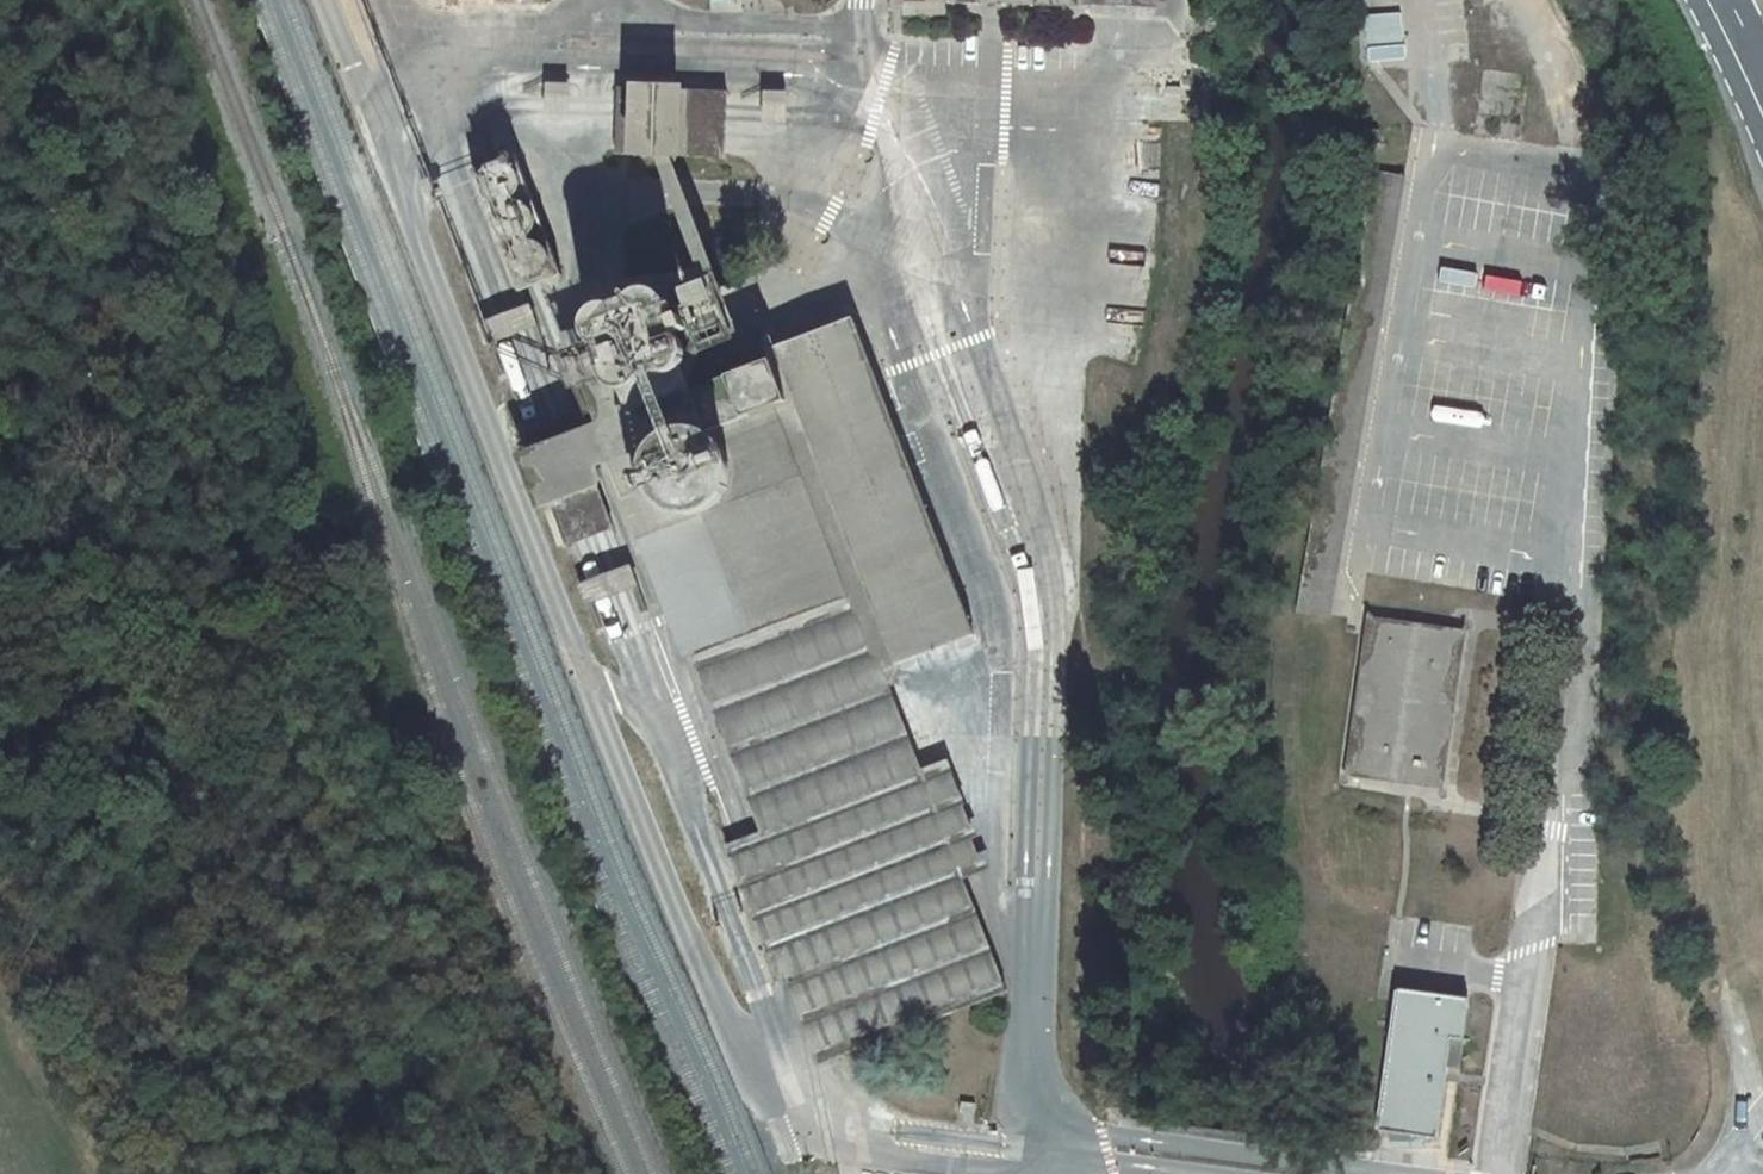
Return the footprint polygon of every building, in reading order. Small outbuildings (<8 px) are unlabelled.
[(915,14),(1092,24),(1093,0),(915,0),(915,14)] [(624,98),(621,164),(736,172),(739,105),(624,98)] [(485,197),(530,317),(571,301),(526,182),(485,197)] [(635,336),(643,342),(653,341),(664,338),(671,333),(672,327),(672,319),(669,310),(663,304),(652,300),(643,302),(634,309),(630,320),(630,328),(635,336)] [(611,358),(618,355),(624,353),(628,349),(631,343),(632,335),(629,327),(625,322),(619,319),(614,317),(605,318),(597,321),(592,328),(590,334),(590,339),(593,347),(597,354),(602,357),(611,358)] [(653,379),(662,385),(674,385),(680,382),(684,379),(687,373),(688,365),(687,357),(681,345),(676,343),(671,342),(658,343),(652,346),(648,351),(646,357),(646,363),(649,373),(653,379)] [(771,377),(891,697),(981,665),(859,346),(771,377)] [(620,396),(626,398),(631,398),(637,397),(644,392),(646,389),(648,383),(648,379),(646,368),(641,360),(636,356),(629,355),(623,355),(616,357),(611,362),(607,367),(605,373),(605,381),(609,388),(614,393),(620,396)] [(767,868),(853,1091),(1015,1029),(891,697),(771,377),(764,358),(596,417),(767,868)] [(534,462),(573,568),(621,550),(583,445),(534,462)] [(1462,634),(1373,622),(1352,770),(1440,783),(1462,634)] [(826,1099),(853,1091),(767,868),(733,881),(772,988),(780,985),(826,1099)] [(1469,1000),(1400,990),(1380,1130),(1437,1138),(1452,1038),(1464,1039),(1469,1000)]
